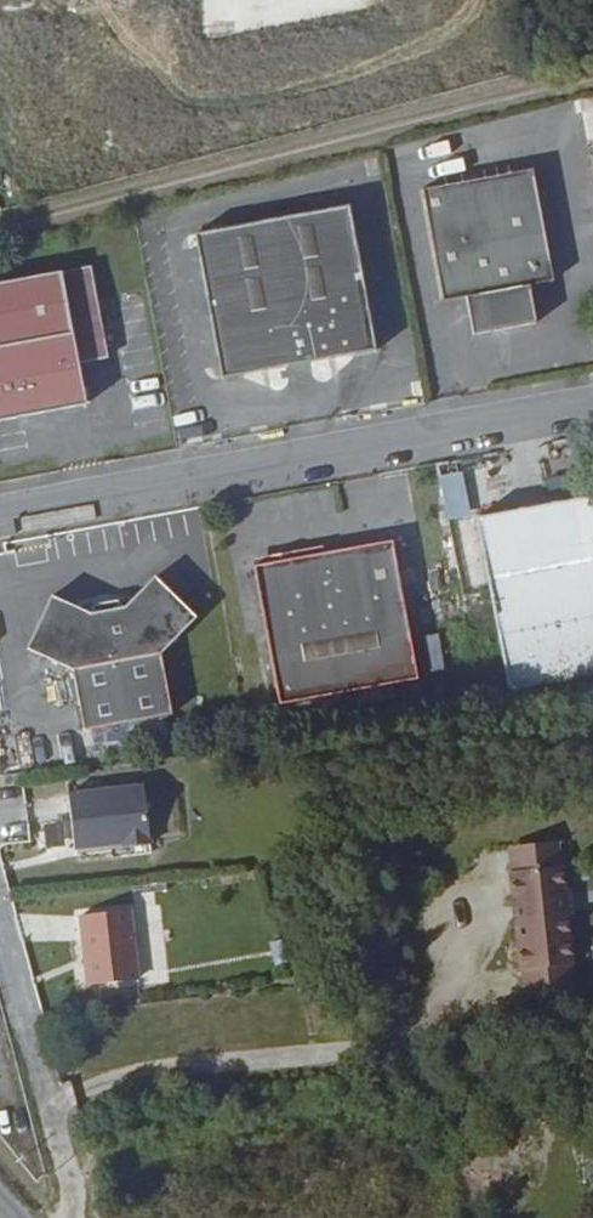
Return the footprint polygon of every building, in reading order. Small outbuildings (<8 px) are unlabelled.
[(512,285),(535,281),(514,173),(476,180),(479,196),(442,203),(444,217),(430,220),(425,190),(407,194),(428,302),(450,298),(457,338),(520,325),(512,285)] [(476,180),(425,190),(430,220),(444,217),(442,203),(479,196),(476,180)] [(218,384),(368,355),(340,214),(191,242),(218,384)] [(106,366),(90,277),(0,293),(0,426),(83,411),(81,400),(76,372),(106,366)] [(81,400),(111,395),(106,366),(76,372),(81,400)] [(590,496),(472,518),(503,686),(592,670),(592,510),(590,496)] [(275,706),(413,679),(387,542),(249,568),(275,706)] [(158,657),(193,621),(153,583),(124,611),(117,606),(95,610),(89,620),(50,602),(27,653),(71,674),(83,733),(170,717),(158,657)] [(411,642),(419,676),(444,670),(436,636),(411,642)] [(124,847),(150,843),(142,786),(68,795),(75,849),(110,844),(110,841),(123,839),(123,843),(124,847)] [(516,969),(519,999),(567,994),(563,964),(566,963),(560,915),(564,910),(562,892),(557,888),(555,865),(502,871),(506,903),(510,902),(512,919),(508,920),(514,969),(516,969)] [(83,987),(132,980),(123,912),(74,918),(83,987)]
